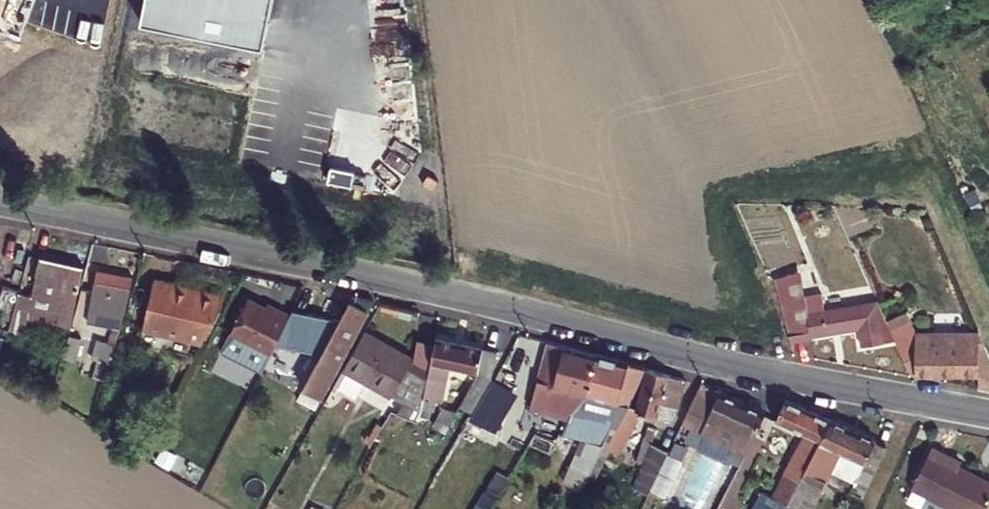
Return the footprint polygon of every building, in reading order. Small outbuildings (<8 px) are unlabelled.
[(263,45),(272,0),(147,0),(143,21),(263,45)] [(33,328),(33,325),(62,332),(74,272),(37,265),(29,305),(15,302),(10,327),(23,329),(24,326),(33,328)] [(816,268),(781,275),(794,341),(829,334),(828,331),(858,326),(861,345),(884,340),(875,298),(824,308),(816,268)] [(109,363),(126,307),(123,307),(127,283),(95,278),(85,327),(100,329),(102,319),(108,321),(103,347),(89,344),(87,359),(109,363)] [(219,301),(147,288),(143,310),(139,335),(196,345),(219,301)] [(263,358),(282,320),(268,313),(265,318),(240,305),(223,337),(263,358)] [(353,314),(335,305),(291,403),(309,411),(353,314)] [(979,330),(973,330),(972,340),(931,336),(929,351),(926,351),(923,344),(918,346),(915,338),(918,337),(908,315),(897,320),(900,326),(892,329),(906,362),(912,359),(917,370),(988,378),(988,355),(979,330)] [(338,372),(358,383),(387,399),(388,397),(395,401),(386,417),(411,420),(416,399),(422,373),(407,365),(408,361),(358,334),(338,372)] [(426,428),(441,434),(453,405),(463,410),(478,349),(429,338),(422,373),(416,399),(425,401),(430,380),(447,385),(441,399),(446,401),(442,410),(436,407),(426,428)] [(588,357),(539,345),(528,385),(523,412),(560,422),(577,404),(579,396),(588,357)] [(611,362),(588,357),(579,396),(594,400),(592,411),(598,417),(612,421),(620,408),(641,371),(611,362)] [(609,426),(596,449),(615,456),(639,415),(665,424),(679,382),(641,371),(630,411),(620,408),(612,421),(609,426)] [(350,398),(358,383),(338,372),(329,387),(350,398)] [(695,385),(676,424),(710,441),(716,428),(732,436),(723,455),(738,462),(762,417),(695,385)] [(780,503),(823,420),(782,400),(768,426),(793,439),(764,496),(780,503)] [(823,420),(780,503),(794,508),(806,508),(821,481),(845,489),(844,493),(856,498),(880,446),(823,420)] [(580,476),(596,449),(609,426),(595,421),(578,455),(569,452),(561,466),(580,476)] [(652,476),(670,437),(657,431),(639,470),(652,476)] [(988,495),(988,490),(952,473),(954,469),(924,456),(908,492),(946,508),(983,508),(988,495)] [(912,508),(946,508),(908,492),(902,504),(912,508)]
